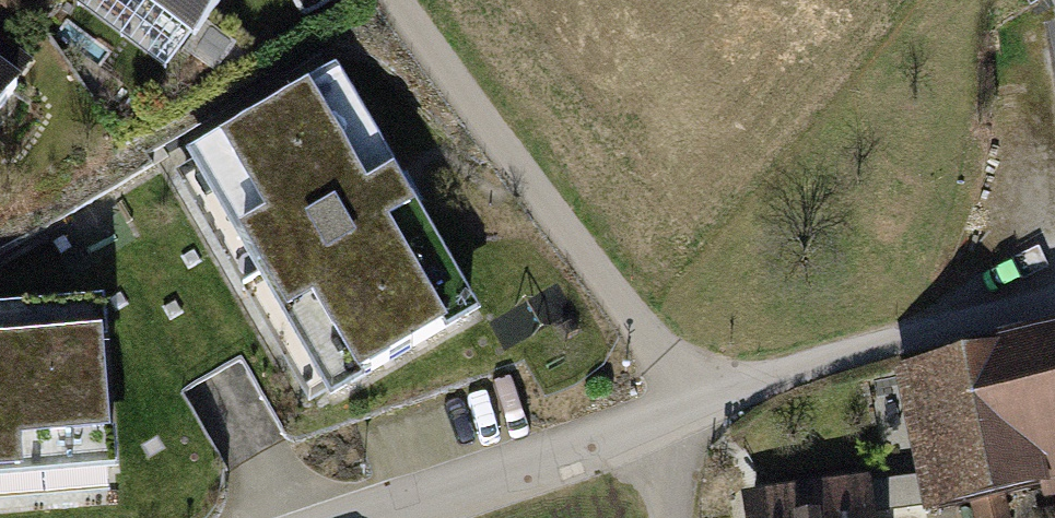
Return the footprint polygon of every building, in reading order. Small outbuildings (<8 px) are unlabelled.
[(65,3),(154,68),(175,39),(184,46),(217,0),(67,0),(65,3)] [(1044,34),(1054,83),(1054,31),(1044,34)] [(329,80),(179,166),(324,415),(474,328),(329,80)] [(10,92),(0,85),(0,105),(10,92)] [(0,318),(0,483),(106,475),(93,311),(0,318)] [(919,509),(1054,483),(1054,338),(892,369),(919,509)] [(742,514),(743,517),(874,517),(871,495),(742,514)]
